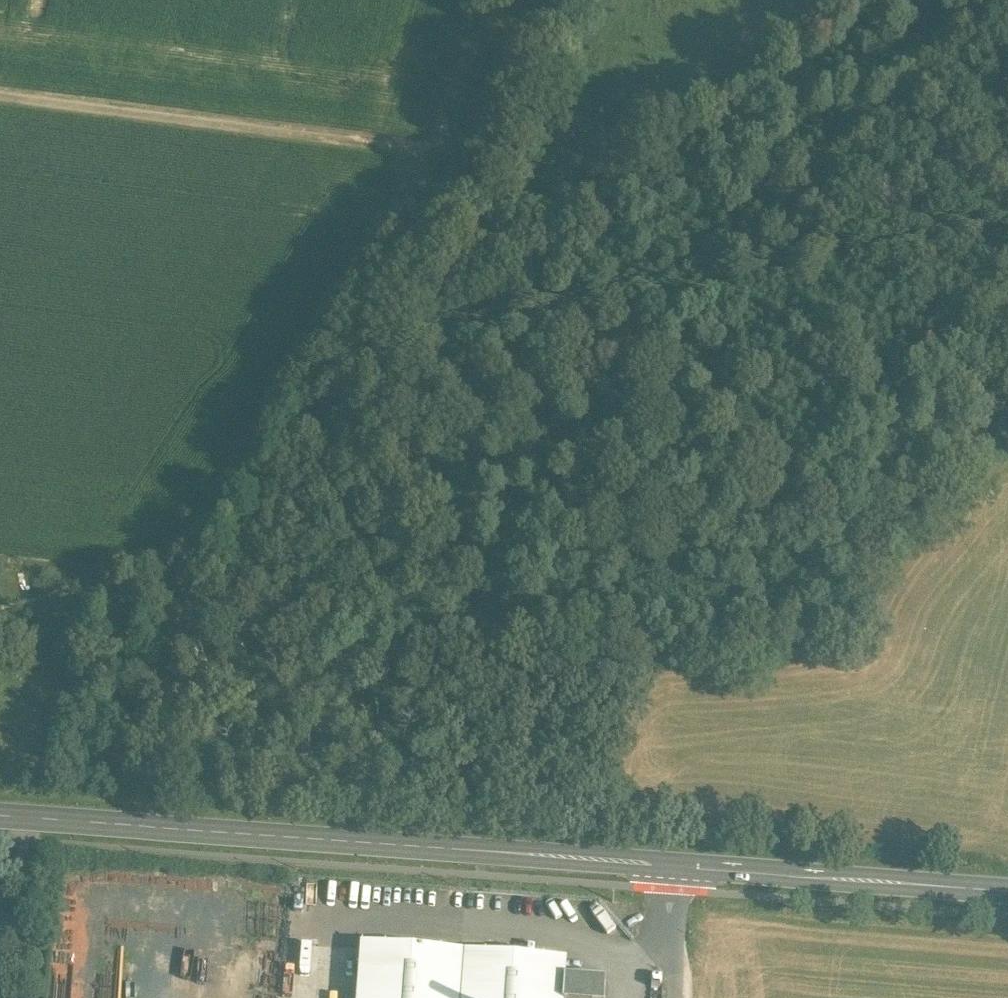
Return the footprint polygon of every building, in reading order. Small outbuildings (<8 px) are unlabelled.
[(360,958),(357,997),(459,997),(462,966),(360,958)] [(462,966),(459,997),(561,997),(562,992),(563,974),(462,966)]
